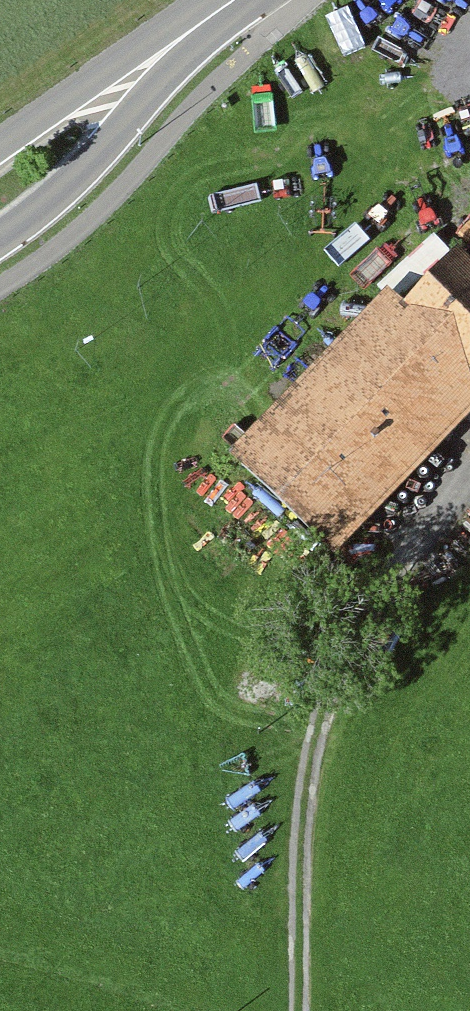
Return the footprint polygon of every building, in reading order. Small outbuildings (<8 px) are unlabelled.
[(218,465),(332,569),(469,421),(469,269),(453,254),(396,315),(375,296),(218,465)]
